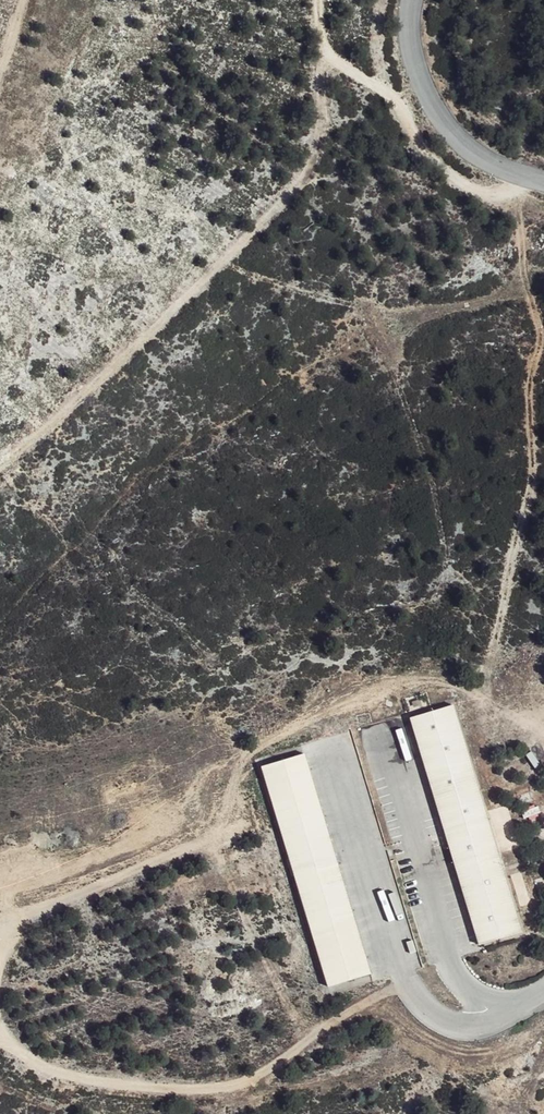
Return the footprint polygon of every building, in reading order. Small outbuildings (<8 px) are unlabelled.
[(524,930),(461,705),(415,718),(481,943),(524,930)] [(375,974),(309,751),(270,763),(331,986),(375,974)]
